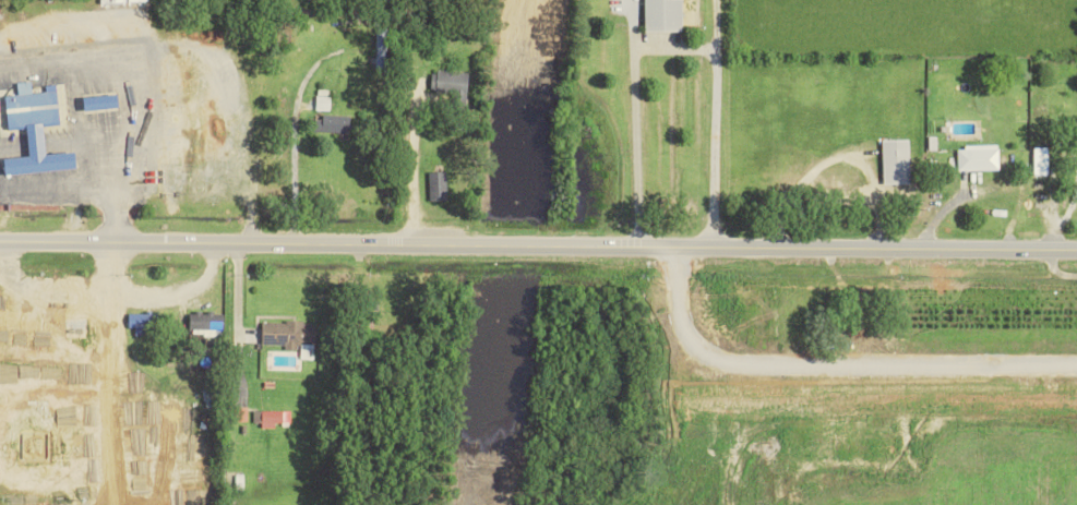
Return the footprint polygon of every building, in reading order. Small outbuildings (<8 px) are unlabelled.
[(648,31),(686,30),(685,0),(648,0),(648,31)] [(389,70),(390,31),(377,30),(376,70),(389,70)] [(434,71),(434,93),(471,94),(471,72),(434,71)] [(79,168),(77,151),(48,154),(46,125),(62,124),(59,90),(33,93),(32,80),(18,82),(19,94),(6,95),(9,129),(29,128),(31,155),(6,158),(8,174),(79,168)] [(318,110),(331,110),(331,90),(318,89),(318,110)] [(86,97),(88,110),(109,107),(107,95),(86,97)] [(316,116),(315,132),(352,133),(353,116),(316,116)] [(884,139),(885,183),(912,183),(911,139),(884,139)] [(1000,145),(959,146),(960,170),(1001,170),(1000,145)] [(1049,147),(1033,147),(1033,174),(1050,173),(1049,147)] [(448,171),(430,171),(431,200),(449,200),(448,171)] [(67,338),(89,338),(89,310),(67,311),(67,338)] [(130,312),(130,328),(136,328),(136,335),(158,336),(158,313),(130,312)] [(226,312),(192,312),(192,335),(226,335),(226,312)] [(264,321),(264,344),(287,345),(287,350),(300,350),(300,344),(316,344),(316,322),(264,321)] [(292,410),(254,411),(255,422),(263,422),(263,429),(277,428),(277,422),(292,422),(292,410)]
